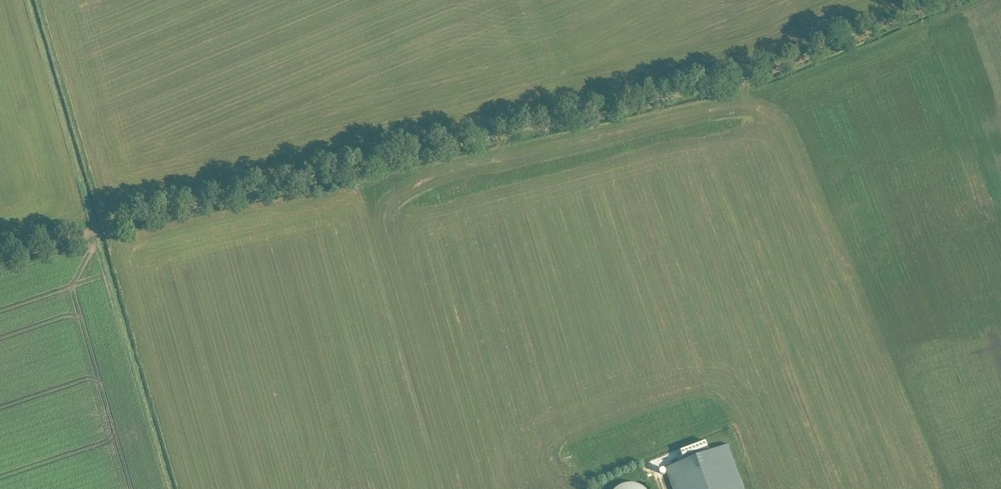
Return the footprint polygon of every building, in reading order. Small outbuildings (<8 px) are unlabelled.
[(728,444),(666,467),(674,488),(745,488),(728,444)]
